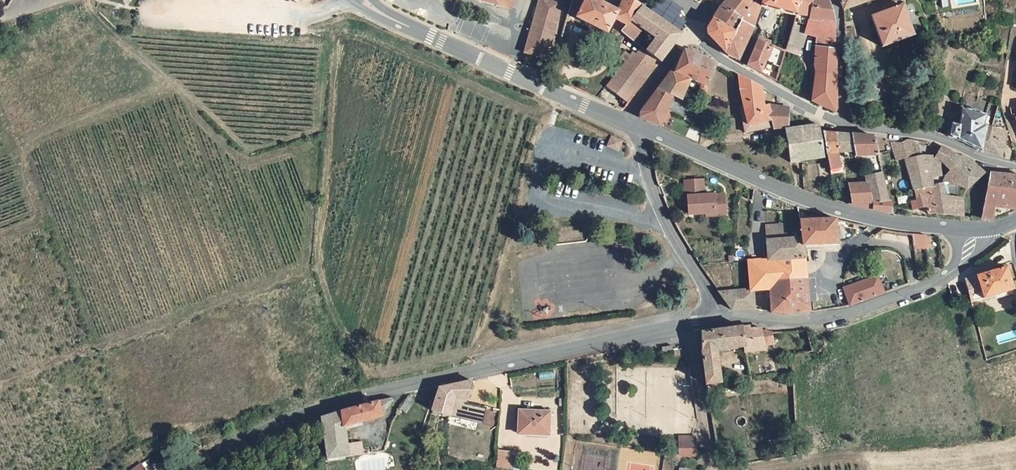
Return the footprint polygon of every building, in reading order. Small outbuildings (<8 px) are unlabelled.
[(541,31),(546,17),(548,17),(554,0),(531,0),(530,1),(535,2),(531,12),(527,11),(523,26),(527,27),(521,48),(537,53),(544,32),(541,31)] [(559,11),(597,30),(604,16),(609,8),(593,0),(562,0),(559,11)] [(609,8),(604,16),(615,24),(632,4),(627,0),(613,0),(609,8)] [(733,22),(743,4),(745,0),(716,0),(709,8),(733,22)] [(784,0),(753,0),(752,6),(781,14),(784,0)] [(792,19),(797,0),(784,0),(781,14),(780,17),(792,19)] [(792,19),(790,28),(788,35),(823,39),(822,22),(814,0),(797,0),(792,19)] [(632,4),(615,24),(610,30),(622,39),(632,27),(645,36),(635,49),(649,59),(650,60),(671,32),(659,23),(632,4)] [(720,44),(713,52),(720,56),(726,60),(743,27),(749,13),(750,13),(752,6),(743,4),(733,22),(727,32),(725,35),(720,44)] [(858,16),(871,46),(902,35),(891,5),(889,5),(858,16)] [(703,17),(727,32),(733,22),(709,8),(703,17)] [(607,35),(610,30),(615,24),(604,16),(597,30),(607,35)] [(699,40),(713,52),(720,44),(725,35),(727,32),(703,17),(697,28),(699,40)] [(523,26),(516,46),(521,48),(527,27),(523,26)] [(748,40),(735,65),(748,72),(752,62),(767,69),(772,51),(748,40)] [(630,45),(624,52),(643,67),(649,59),(635,49),(631,46),(630,45)] [(802,74),(824,75),(823,46),(800,46),(799,62),(802,74)] [(628,112),(629,114),(647,123),(661,94),(669,98),(680,76),(689,80),(687,84),(695,88),(696,80),(704,61),(698,59),(679,50),(672,48),(664,69),(661,68),(628,112)] [(615,49),(611,54),(616,59),(620,54),(615,49)] [(616,59),(636,75),(643,67),(624,52),(622,51),(620,54),(616,59)] [(1011,54),(1011,58),(1010,92),(1006,117),(1015,133),(1015,54),(1011,54)] [(616,59),(596,84),(617,100),(636,75),(616,59)] [(801,100),(824,112),(824,75),(802,74),(801,100)] [(769,127),(781,125),(788,125),(784,108),(759,106),(756,86),(749,83),(732,77),(739,108),(744,125),(767,118),(769,127)] [(743,133),(746,133),(744,125),(739,108),(737,109),(743,133)] [(940,127),(938,139),(969,152),(974,153),(979,129),(975,128),(978,117),(952,110),(949,128),(940,127)] [(767,118),(744,125),(746,133),(769,127),(767,118)] [(819,156),(816,129),(815,125),(782,129),(787,162),(819,156)] [(974,153),(989,158),(993,158),(999,134),(979,129),(974,153)] [(820,132),(824,155),(827,171),(836,170),(834,151),(837,151),(833,133),(820,132)] [(837,151),(851,150),(847,135),(833,133),(837,151)] [(847,135),(851,150),(853,156),(874,155),(869,138),(868,137),(847,135)] [(619,142),(609,137),(604,145),(614,151),(619,142)] [(926,215),(935,216),(929,177),(933,159),(924,158),(927,149),(923,147),(908,143),(903,144),(894,148),(915,202),(922,201),(926,215)] [(975,178),(979,174),(962,161),(935,151),(933,159),(929,177),(935,216),(960,221),(962,210),(965,200),(968,191),(971,184),(975,178)] [(846,184),(849,197),(850,204),(886,202),(878,172),(858,175),(860,182),(846,184)] [(1015,195),(1015,179),(994,176),(986,175),(984,192),(1015,195)] [(702,183),(684,184),(685,200),(687,200),(688,218),(715,216),(715,212),(725,211),(724,197),(703,198),(702,183)] [(979,225),(990,226),(992,212),(1014,213),(1015,212),(1015,203),(1015,195),(984,192),(979,225)] [(851,206),(877,214),(884,215),(891,216),(889,202),(886,202),(850,204),(851,206)] [(799,224),(801,239),(801,248),(836,248),(834,223),(799,224)] [(781,240),(781,236),(781,226),(763,227),(764,259),(746,260),(747,293),(751,293),(770,293),(784,292),(784,316),(807,314),(801,248),(801,239),(789,240),(781,240)] [(913,235),(907,234),(901,233),(903,250),(914,250),(913,235)] [(1012,293),(1007,269),(970,279),(965,280),(967,287),(963,288),(966,299),(969,298),(970,304),(1012,293)] [(832,287),(838,304),(872,291),(866,274),(832,287)] [(770,293),(770,314),(784,316),(784,292),(770,293)] [(747,293),(718,294),(732,313),(751,312),(751,293),(747,293)] [(762,356),(761,336),(760,335),(750,336),(750,333),(702,335),(702,359),(708,388),(722,386),(716,354),(744,353),(745,359),(762,356)] [(451,389),(441,391),(432,416),(448,421),(450,416),(469,422),(474,403),(468,401),(474,384),(451,389)] [(351,411),(325,419),(329,462),(351,459),(348,430),(381,422),(389,417),(397,400),(377,404),(351,411)] [(474,403),(469,422),(488,429),(494,410),(474,403)] [(521,414),(521,435),(548,435),(549,415),(521,414)] [(695,438),(678,438),(679,458),(695,458),(695,438)] [(141,466),(133,457),(118,469),(136,469),(141,466)] [(519,459),(503,457),(502,469),(519,469),(519,459)]
